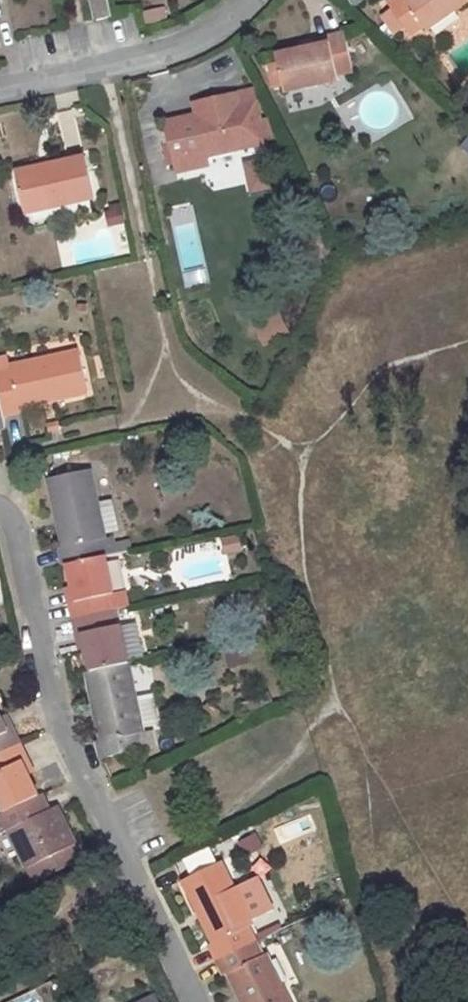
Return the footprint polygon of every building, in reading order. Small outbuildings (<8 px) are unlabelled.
[(98,20),(112,18),(108,0),(93,0),(98,20)] [(389,2),(394,9),(405,26),(410,34),(424,25),(427,30),(467,1),(467,0),(392,0),(389,2)] [(144,25),(167,20),(164,6),(141,11),(144,25)] [(394,9),(386,15),(396,32),(405,26),(394,9)] [(301,51),(277,56),(286,93),(340,80),(339,75),(354,71),(345,34),(314,41),(316,47),(301,51)] [(314,41),(300,44),(301,51),(316,47),(314,41)] [(207,158),(267,144),(256,91),(200,103),(203,116),(196,118),(165,124),(177,174),(209,167),(207,158)] [(200,103),(193,104),(196,118),(203,116),(200,103)] [(61,147),(77,145),(74,112),(58,113),(61,147)] [(457,151),(467,158),(467,136),(467,135),(457,151)] [(87,156),(52,164),(54,170),(18,177),(26,215),(96,198),(87,156)] [(243,160),(245,193),(268,191),(265,158),(243,160)] [(52,164),(17,172),(18,177),(54,170),(52,164)] [(109,227),(124,223),(120,204),(104,207),(109,227)] [(18,402),(51,395),(52,401),(89,392),(79,351),(10,366),(11,370),(0,373),(0,399),(3,416),(21,412),(20,408),(18,402)] [(0,361),(0,373),(11,370),(10,366),(9,359),(0,361)] [(51,395),(18,402),(20,408),(52,401),(51,395)] [(106,555),(102,539),(105,539),(104,534),(97,502),(90,470),(49,478),(55,513),(61,512),(69,545),(62,546),(60,546),(64,564),(69,563),(106,555)] [(112,499),(97,502),(104,534),(119,531),(112,499)] [(61,512),(55,513),(62,546),(69,545),(61,512)] [(236,535),(219,540),(224,555),(241,551),(236,535)] [(105,539),(102,539),(106,555),(117,552),(114,538),(105,539)] [(106,555),(69,563),(74,588),(77,602),(71,603),(74,618),(110,610),(112,610),(109,595),(114,593),(106,555)] [(74,588),(68,590),(71,603),(77,602),(74,588)] [(110,610),(74,618),(77,634),(83,633),(86,647),(90,671),(128,662),(128,660),(143,657),(136,622),(121,626),(120,624),(115,626),(112,610),(110,610)] [(83,633),(77,634),(80,649),(86,647),(83,633)] [(12,647),(2,652),(6,659),(16,654),(12,647)] [(143,750),(140,733),(143,732),(128,662),(90,671),(86,671),(92,707),(98,706),(105,739),(98,740),(102,759),(143,750)] [(98,706),(92,707),(98,740),(105,739),(98,706)] [(6,716),(1,720),(8,733),(13,730),(6,716)] [(19,744),(13,730),(8,733),(1,720),(0,718),(0,753),(19,744)] [(143,732),(140,733),(143,750),(153,747),(151,731),(143,732)] [(5,812),(39,795),(28,774),(22,762),(27,759),(19,744),(0,753),(0,803),(5,812)] [(27,759),(22,762),(28,774),(33,772),(27,759)] [(0,814),(0,832),(1,835),(9,830),(34,882),(83,859),(61,812),(49,817),(39,795),(5,812),(0,814)] [(219,941),(210,945),(217,959),(256,940),(250,927),(252,925),(222,862),(184,880),(199,913),(204,910),(219,941)] [(204,910),(199,913),(213,943),(219,941),(204,910)] [(217,959),(224,974),(228,973),(234,970),(249,1001),(247,1001),(289,1001),(266,954),(263,955),(256,940),(217,959)] [(228,973),(242,1001),(247,1001),(249,1001),(234,970),(228,973)] [(35,992),(8,999),(9,1001),(38,1001),(35,992)]
